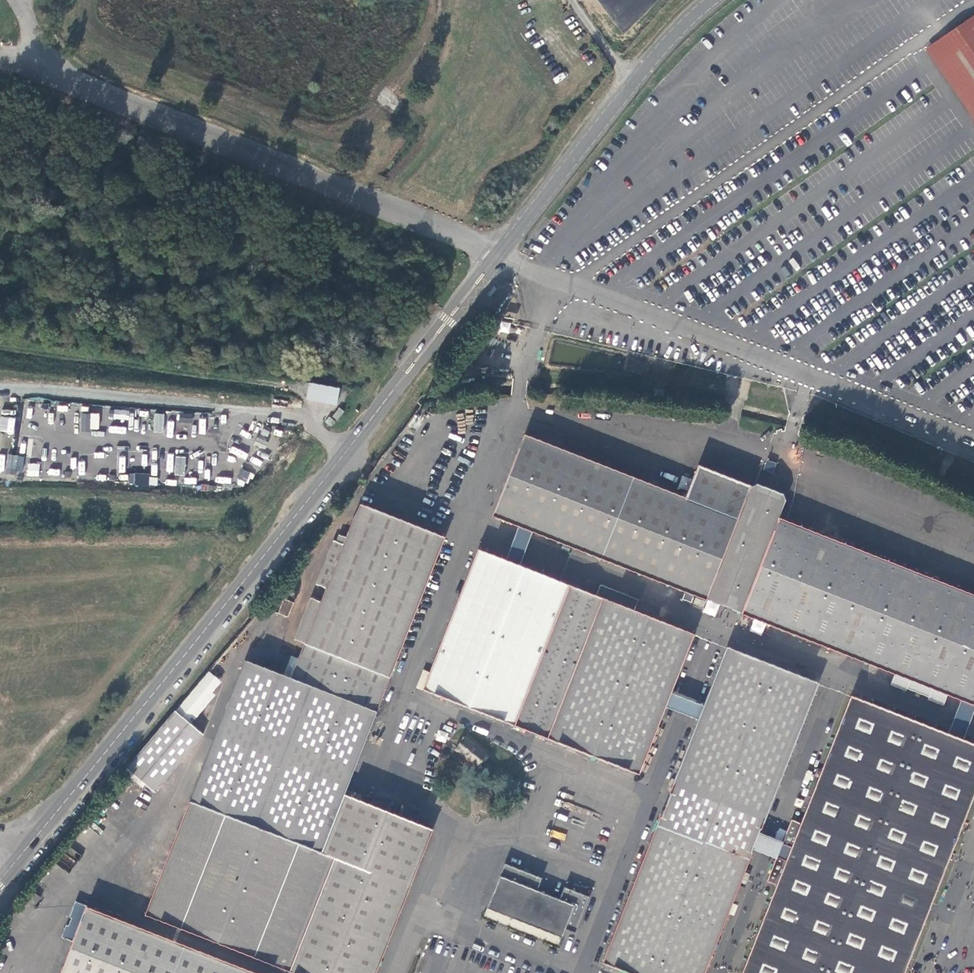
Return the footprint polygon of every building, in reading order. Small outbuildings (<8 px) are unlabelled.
[(973,118),(973,16),(926,48),(973,118)] [(306,399),(336,405),(340,388),(309,384),(306,399)] [(344,411),(339,407),(333,416),(337,420),(344,411)] [(80,429),(98,430),(100,413),(81,412),(80,429)] [(0,424),(0,431),(14,432),(15,418),(1,416),(0,424)] [(493,515),(707,599),(751,487),(700,467),(687,500),(524,436),(493,515)] [(234,439),(231,452),(247,455),(249,442),(234,439)] [(5,471),(22,473),(24,455),(7,454),(5,471)] [(148,488),(149,474),(129,472),(128,486),(148,488)] [(778,519),(786,501),(783,494),(773,499),(768,497),(762,494),(757,485),(751,487),(707,599),(713,601),(721,596),(733,601),(736,610),(895,673),(891,684),(907,691),(908,688),(929,697),(928,699),(944,705),(948,694),(973,704),(973,596),(778,519)] [(246,661),(191,802),(151,905),(147,915),(200,936),(288,971),(333,858),(320,853),(343,794),(375,711),(445,536),(361,503),(358,507),(347,535),(346,537),(344,544),(337,541),(334,540),(317,584),(326,588),(321,601),(308,635),(298,631),(295,639),(305,643),(299,658),(292,655),(284,675),(281,674),(246,661)] [(340,534),(337,541),(344,544),(346,537),(340,534)] [(543,737),(596,596),(479,550),(424,690),(543,737)] [(601,584),(596,596),(543,737),(638,774),(693,634),(635,611),(639,599),(625,594),(621,605),(614,602),(618,591),(601,584)] [(625,594),(618,591),(614,602),(621,605),(625,594)] [(704,607),(706,601),(685,593),(683,599),(704,607)] [(311,597),(298,631),(308,635),(321,601),(311,597)] [(278,613),(288,617),(294,602),(284,599),(278,613)] [(703,613),(716,616),(719,604),(707,600),(703,613)] [(761,632),(765,623),(755,619),(751,628),(761,632)] [(817,683),(728,648),(604,964),(627,972),(703,972),(727,912),(734,915),(738,906),(731,903),(732,899),(739,902),(745,888),(738,885),(739,881),(746,884),(750,874),(743,872),(752,849),(758,833),(817,683)] [(417,687),(422,689),(429,672),(423,670),(417,687)] [(182,703),(195,713),(220,682),(208,672),(182,703)] [(973,791),(973,744),(852,696),(803,822),(792,817),(782,843),(793,847),(790,856),(784,854),(783,856),(778,854),(776,859),(767,881),(778,885),(743,972),(902,972),(973,791)] [(175,711),(126,769),(154,793),(203,735),(191,724),(198,716),(195,713),(182,703),(175,711)] [(440,730),(436,739),(445,742),(448,734),(440,730)] [(465,737),(456,749),(477,766),(481,762),(483,764),(489,757),(465,737)] [(288,971),(294,972),(374,972),(431,829),(417,823),(420,817),(403,805),(399,816),(388,812),(393,801),(373,799),(370,804),(343,794),(320,853),(333,858),(288,971)] [(778,854),(782,843),(772,839),(758,833),(752,849),(766,855),(776,859),(778,854)] [(782,843),(778,854),(783,856),(784,854),(790,856),(793,847),(782,843)] [(487,908),(561,938),(565,929),(574,933),(590,897),(564,887),(559,900),(536,890),(541,877),(504,864),(487,908)] [(35,893),(27,903),(33,907),(41,897),(35,893)] [(86,908),(123,922),(122,919),(75,901),(69,917),(71,918),(68,925),(66,925),(61,937),(72,941),(86,908)] [(72,941),(60,972),(253,972),(123,922),(86,908),(72,941)]
